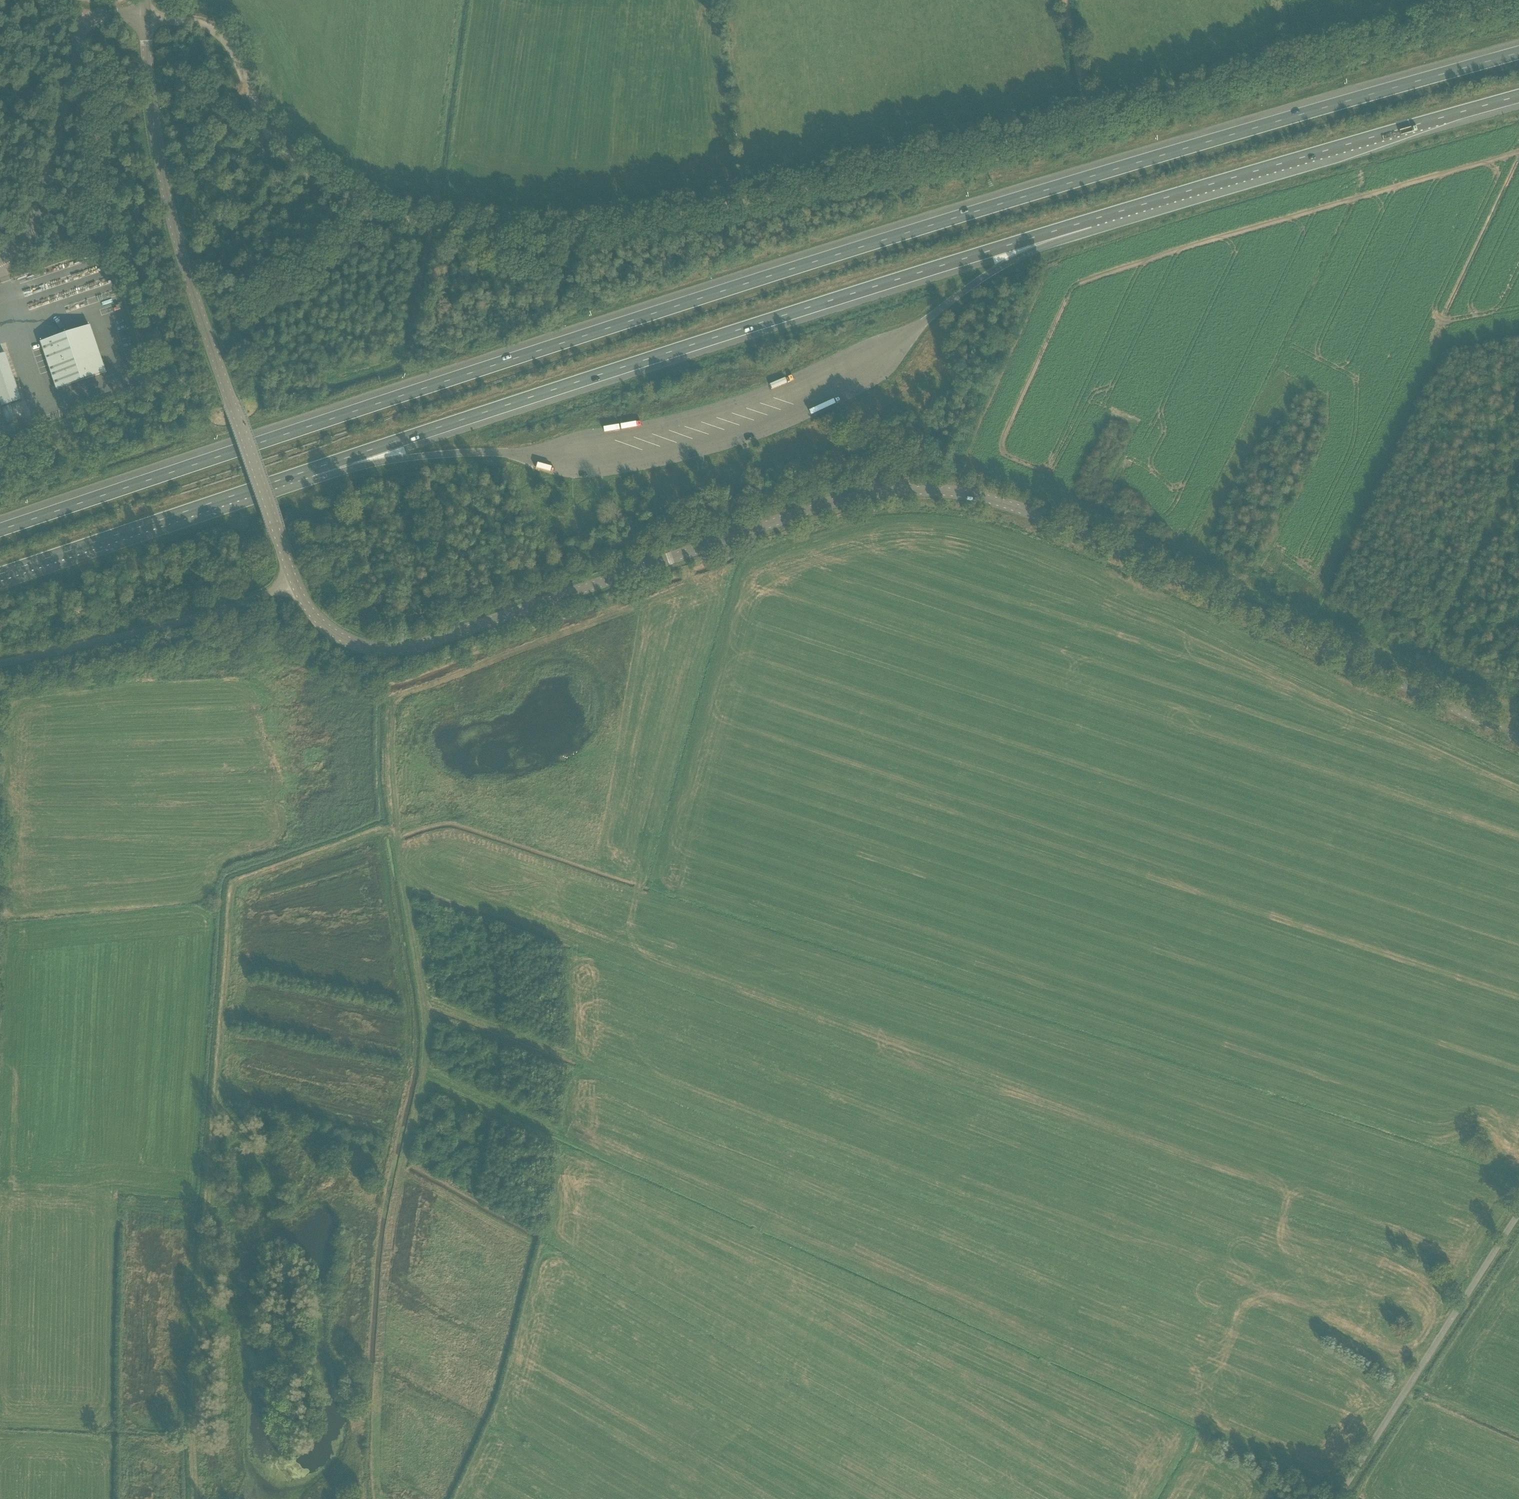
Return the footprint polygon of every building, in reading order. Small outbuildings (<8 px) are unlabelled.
[(56,389),(105,372),(89,326),(40,342),(56,389)] [(0,354),(0,394),(8,422),(26,416),(23,407),(9,411),(7,405),(23,400),(9,352),(0,354)] [(871,369),(859,376),(863,382),(875,374),(871,369)]
